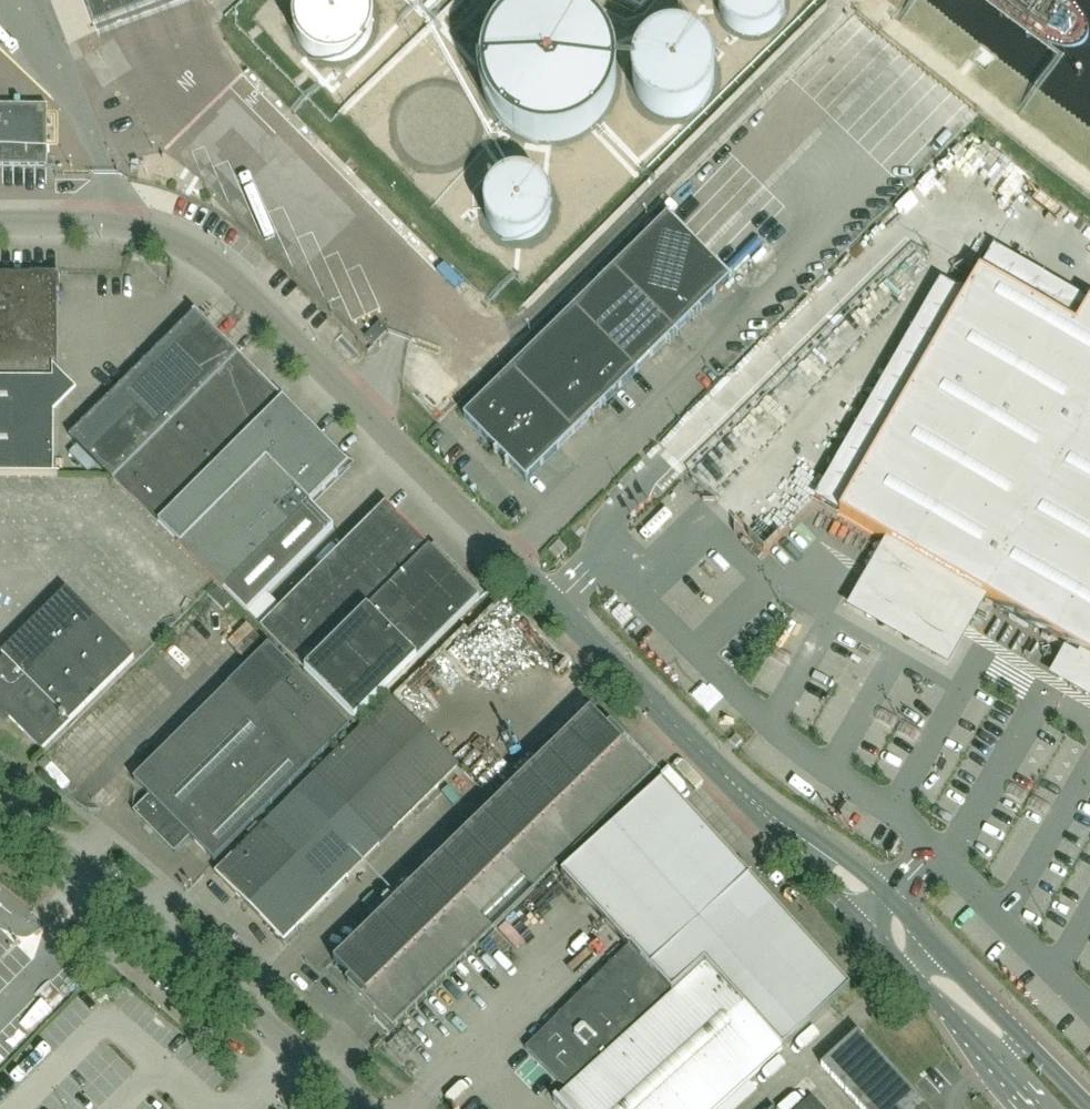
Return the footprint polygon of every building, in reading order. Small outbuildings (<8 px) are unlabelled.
[(300,0),(298,4),(297,6),(296,9),(295,11),(294,14),(294,17),(294,20),(294,23),(294,25),(294,28),(294,31),(295,34),(296,36),(297,39),(298,41),(300,44),(301,46),(305,50),(309,54),(311,56),(314,57),(318,59),(323,61),(326,62),(328,62),(333,62),(335,62),(338,62),(342,61),(346,60),(352,58),(354,57),(356,55),(360,53),(363,50),(365,47),(366,45),(368,43),(369,40),(371,37),(372,33),(373,31),(373,27),(373,24),(374,21),(373,19),(373,16),(372,13),(372,12),(371,9),(370,6),(369,4),(368,1),(367,0),(300,0)] [(719,1),(719,3),(719,6),(719,8),(719,10),(720,13),(721,15),(722,17),(723,19),(724,21),(725,23),(728,26),(731,29),(734,31),(738,33),(740,34),(744,35),(747,36),(752,36),(756,36),(760,35),(764,34),(768,32),(771,30),(773,28),(775,27),(777,24),(779,22),(782,18),(783,15),(783,13),(784,10),(785,6),(785,5),(785,2),(785,0),(719,0),(719,1)] [(556,7),(549,7),(544,7),(539,7),(535,8),(530,9),(526,11),(521,13),(515,16),(511,18),(507,21),(503,24),(500,28),(497,31),(494,35),(491,39),(489,43),(487,47),(485,52),(484,56),(483,61),(482,66),(481,70),(481,73),(481,77),(482,82),(482,87),(483,92),(485,96),(487,101),(489,105),(491,109),(493,113),(496,117),(499,120),(503,124),(504,125),(508,128),(512,131),(516,133),(520,136),(525,137),(529,139),(534,140),(538,141),(543,142),(548,142),(555,142),(560,141),(564,140),(571,138),(576,136),(578,135),(582,133),(586,131),(590,128),(593,125),(595,123),(599,120),(602,116),(604,113),(607,109),(609,104),(611,100),(613,96),(614,91),(615,89),(616,84),(616,82),(616,77),(616,72),(616,68),(615,63),(615,61),(614,56),(612,52),(611,47),(609,43),(606,39),(604,35),(602,33),(599,29),(596,26),(592,23),(589,20),(585,17),(581,15),(576,13),(572,11),(565,9),(561,8),(556,7)] [(679,37),(673,37),(668,37),(663,38),(661,39),(657,40),(654,41),(652,43),(648,45),(646,47),(643,50),(641,53),(639,55),(638,57),(637,60),(635,63),(634,65),(634,68),(633,71),(633,74),(633,77),(633,80),(633,82),(633,85),(634,88),(635,92),(637,96),(638,99),(641,102),(643,104),(645,107),(648,109),(651,112),(654,113),(657,115),(662,117),(666,118),(669,118),(672,118),(675,118),(677,118),(680,118),(683,117),(687,116),(691,114),(692,114),(695,112),(697,111),(700,109),(702,107),(705,104),(706,102),(708,99),(710,96),(711,93),(712,92),(713,89),(713,86),(714,83),(714,81),(714,76),(714,72),(713,69),(713,66),(712,64),(711,61),(710,58),(708,56),(707,54),(705,51),(701,47),(698,44),(695,43),(693,41),(690,40),(687,39),(683,38),(679,37)] [(48,131),(48,107),(0,107),(0,167),(48,168),(48,131)] [(523,175),(518,174),(513,175),(509,176),(504,177),(500,180),(498,181),(496,183),(493,186),(492,187),(490,189),(489,191),(488,193),(487,195),(486,198),(486,200),(485,202),(485,204),(485,207),(485,209),(485,211),(485,213),(486,216),(487,218),(487,220),(490,225),(492,228),(495,232),(498,234),(502,237),(506,239),(511,240),(514,241),(517,241),(522,240),(527,240),(530,239),(532,238),(535,236),(538,234),(542,231),(544,228),(546,225),(547,224),(548,221),(550,217),(551,214),(551,211),(551,209),(551,206),(551,202),(550,200),(550,198),(549,195),(548,193),(546,190),(544,187),(541,184),(539,182),(535,179),(531,177),(527,176),(525,175),(523,175)] [(730,280),(668,216),(613,271),(675,334),(730,280)] [(1089,301),(1075,326),(979,269),(837,515),(910,555),(900,575),(950,605),(961,586),(1078,653),(1067,673),(1089,686),(1089,302),(1089,301)] [(636,372),(675,334),(613,271),(574,309),(636,372)] [(55,293),(60,293),(60,275),(31,274),(31,279),(0,278),(0,366),(55,366),(55,293)] [(574,434),(636,372),(574,309),(511,371),(574,434)] [(113,480),(238,356),(210,328),(195,314),(180,328),(71,437),(113,480)] [(274,405),(280,399),(240,358),(116,481),(159,524),(276,408),(274,405)] [(55,366),(0,366),(0,476),(58,476),(58,475),(54,475),(54,414),(55,366)] [(574,434),(511,371),(464,418),(526,481),(574,434)] [(223,590),(347,467),(280,399),(274,405),(276,408),(159,524),(223,590)] [(364,611),(428,548),(386,506),(261,628),(308,675),(369,615),(367,614),(364,611)] [(480,600),(442,562),(430,551),(367,614),(369,615),(308,675),(354,723),(430,648),(480,600)] [(134,658),(65,590),(1,653),(3,656),(0,660),(0,706),(9,715),(8,717),(41,750),(134,658)] [(214,861),(349,727),(296,674),(297,674),(269,646),(229,686),(134,781),(150,797),(134,812),(175,853),(190,837),(214,861)] [(391,700),(342,748),(385,792),(392,785),(416,810),(458,768),(391,700)] [(583,700),(573,709),(581,717),(590,708),(583,700)] [(363,999),(627,741),(611,726),(607,729),(601,723),(603,721),(599,718),(598,719),(591,712),(334,963),(341,969),(339,971),(343,975),(344,973),(350,979),(346,982),(363,999)] [(363,862),(416,810),(392,785),(385,792),(342,748),(296,794),(363,862)] [(43,772),(49,766),(43,760),(37,766),(43,772)] [(57,799),(68,793),(56,769),(44,775),(57,799)] [(860,980),(663,782),(567,875),(634,942),(528,1047),(543,1064),(542,1070),(548,1076),(553,1075),(567,1091),(557,1101),(564,1108),(718,1108),(860,980)] [(283,941),(363,862),(296,794),(264,825),(306,868),(258,916),(283,941)] [(216,873),(258,916),(306,868),(264,825),(216,873)] [(858,1033),(857,1032),(821,1065),(821,1066),(822,1066),(860,1108),(927,1108),(858,1033)] [(812,1097),(799,1108),(823,1108),(812,1097)]
